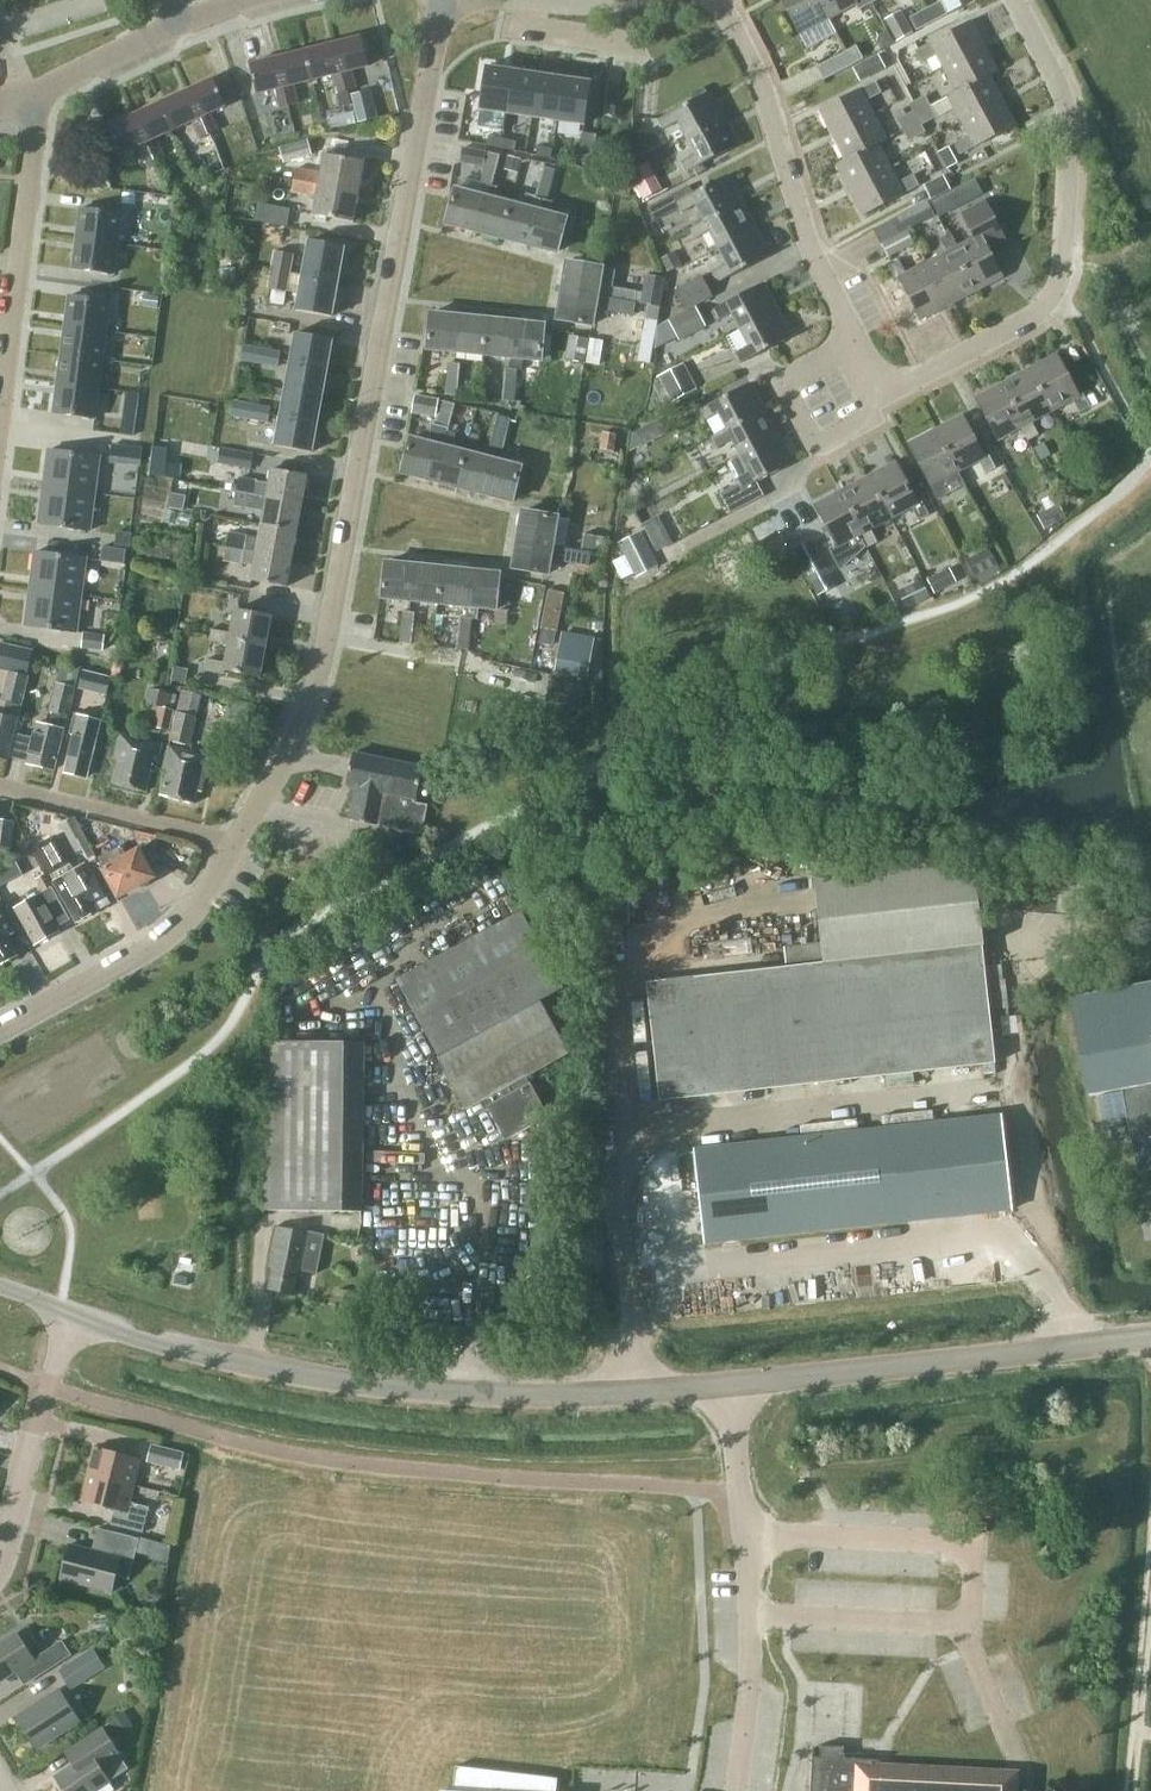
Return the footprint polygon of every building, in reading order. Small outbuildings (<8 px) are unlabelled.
[(818,0),(781,0),(807,48),(835,33),(828,19),(818,0)] [(870,0),(818,0),(828,19),(855,4),(858,9),(871,3),(870,0)] [(1150,20),(1150,0),(1141,0),(1150,20)] [(916,30),(947,14),(940,1),(909,17),(916,30)] [(897,41),(913,33),(901,10),(885,18),(897,41)] [(943,67),(984,46),(970,21),(929,42),(930,43),(915,51),(920,61),(935,53),(943,67)] [(893,43),(886,30),(878,34),(876,42),(880,49),(893,43)] [(332,44),(344,91),(355,89),(351,70),(368,66),(366,59),(360,37),(332,44)] [(337,93),(344,91),(332,44),(305,50),(312,80),(332,75),(337,93)] [(823,80),(863,59),(856,46),(816,67),(823,80)] [(989,75),(989,76),(997,71),(984,46),(943,67),(956,92),(989,75)] [(293,84),(312,80),(305,50),(277,57),(289,105),(297,103),(293,84)] [(880,59),(877,55),(852,68),(859,80),(884,67),(880,59)] [(279,107),(289,105),(277,57),(249,64),(257,94),(274,89),(279,107)] [(485,67),(479,109),(506,113),(512,70),(485,67)] [(512,70),(506,113),(531,117),(537,74),(512,70)] [(537,74),(531,117),(556,121),(563,78),(537,74)] [(1002,100),(989,76),(989,75),(956,92),(947,96),(961,122),(1002,100)] [(212,78),(186,90),(207,135),(217,131),(209,113),(225,106),(212,78)] [(563,78),(556,121),(583,125),(589,82),(563,78)] [(831,135),(873,114),(865,100),(880,92),(875,82),(860,89),(859,89),(818,110),(831,135)] [(687,138),(724,118),(710,91),(706,93),(704,90),(700,88),(692,93),(691,97),(693,100),(659,119),(664,129),(678,122),(687,138)] [(200,139),(207,135),(186,90),(160,102),(173,130),(192,121),(200,139)] [(344,91),(337,93),(340,107),(352,104),(348,90),(344,91)] [(377,117),(374,103),(368,105),(365,91),(351,94),(358,122),(377,117)] [(915,114),(930,106),(924,95),(909,104),(913,111),(915,114)] [(1002,100),(961,122),(968,135),(953,143),(959,154),(974,146),(974,147),(1015,125),(1002,100)] [(155,138),(173,130),(160,102),(135,114),(155,159),(163,155),(155,138)] [(618,116),(619,107),(610,106),(609,116),(618,116)] [(920,125),(921,124),(935,116),(930,106),(915,114),(919,121),(920,125)] [(919,121),(915,114),(913,111),(898,119),(904,129),(919,121)] [(145,163),(155,159),(135,114),(108,126),(121,154),(138,146),(145,163)] [(877,143),(878,144),(886,139),(873,114),(831,135),(844,160),(845,160),(877,143)] [(259,146),(274,141),(266,117),(251,122),(259,146)] [(724,118),(687,138),(695,154),(681,162),(687,172),(738,145),(724,118)] [(924,132),(921,124),(920,125),(919,121),(904,129),(909,140),(924,132)] [(592,163),(596,134),(582,132),(578,161),(592,163)] [(488,136),(486,146),(500,148),(502,139),(488,136)] [(625,156),(628,142),(606,138),(604,153),(625,156)] [(283,164),(311,156),(307,139),(279,147),(283,164)] [(502,139),(500,148),(514,151),(516,142),(502,139)] [(891,168),(878,144),(877,143),(845,160),(844,160),(836,164),(849,190),(891,168)] [(946,169),(958,163),(949,145),(937,151),(946,169)] [(538,146),(536,156),(550,158),(552,149),(538,146)] [(483,167),(486,151),(463,147),(460,162),(483,167)] [(552,149),(550,158),(564,161),(566,152),(552,149)] [(293,180),(357,192),(363,161),(337,156),(338,152),(327,150),(327,154),(325,154),(321,173),(295,168),(293,180)] [(484,168),(495,170),(499,155),(488,152),(484,168)] [(517,172),(521,159),(508,155),(504,169),(517,172)] [(539,182),(550,184),(554,169),(543,166),(539,182)] [(491,186),(495,170),(484,168),(480,183),(491,186)] [(891,168),(849,190),(862,215),(904,194),(903,193),(918,185),(913,174),(898,182),(891,168)] [(931,200),(951,189),(943,174),(923,184),(931,200)] [(704,221),(741,202),(727,175),(694,193),(689,185),(646,207),(654,222),(679,208),(681,212),(696,205),(704,221)] [(651,177),(635,185),(643,199),(658,191),(651,177)] [(931,201),(938,214),(980,192),(974,179),(931,201)] [(357,192),(293,180),(291,191),(317,196),(313,215),(315,215),(314,220),(325,222),(326,217),(352,222),(357,192)] [(546,199),(550,184),(539,182),(535,195),(535,197),(540,198),(528,245),(556,252),(565,218),(549,213),(552,201),(546,199)] [(474,230),(483,196),(455,189),(446,223),(474,230)] [(135,203),(136,191),(122,190),(121,202),(135,203)] [(535,197),(535,195),(525,193),(522,206),(510,203),(501,238),(528,245),(540,198),(535,197)] [(501,238),(510,203),(483,196),(474,230),(501,238)] [(953,249),(975,291),(1002,276),(987,248),(1006,237),(986,198),(960,212),(973,238),(957,246),(953,249)] [(891,219),(898,233),(899,232),(907,228),(934,214),(926,200),(891,219)] [(718,247),(755,228),(741,202),(704,221),(690,228),(695,239),(709,231),(718,247)] [(274,206),(271,222),(286,225),(289,208),(274,206)] [(79,208),(75,238),(118,244),(121,214),(79,208)] [(755,228),(718,247),(727,264),(712,271),(718,282),(769,255),(755,228)] [(898,233),(880,242),(887,257),(914,243),(907,228),(899,232),(898,233)] [(953,249),(957,246),(950,233),(939,239),(946,252),(926,263),(948,305),(975,291),(953,249)] [(114,273),(118,244),(75,238),(71,268),(114,273)] [(303,275),(336,281),(343,247),(309,241),(303,275)] [(272,270),(289,273),(293,254),(275,251),(272,270)] [(667,271),(681,264),(675,251),(660,258),(667,271)] [(948,305),(926,263),(905,273),(898,260),(887,265),(895,279),(899,277),(920,319),(948,305)] [(597,296),(607,298),(635,302),(636,291),(612,287),(615,270),(566,262),(562,290),(597,296)] [(268,289),(286,292),(289,273),(272,270),(268,289)] [(660,306),(666,277),(645,274),(639,302),(648,304),(660,306)] [(336,281),(303,275),(297,310),(330,316),(336,281)] [(684,311),(711,297),(701,277),(673,291),(684,311)] [(740,329),(777,309),(763,282),(711,310),(717,320),(731,313),(740,329)] [(607,298),(597,296),(562,290),(557,319),(592,325),(595,308),(632,314),(634,303),(607,298)] [(143,294),(142,305),(157,307),(158,296),(143,294)] [(64,326),(106,331),(110,302),(68,296),(64,326)] [(652,321),(658,322),(660,306),(648,304),(645,319),(652,321)] [(678,340),(705,325),(695,307),(668,321),(678,340)] [(777,309),(740,329),(748,345),(734,353),(739,363),(791,336),(777,309)] [(455,351),(459,316),(430,313),(426,348),(455,351)] [(484,354),(487,319),(459,316),(455,351),(484,354)] [(512,357),(515,321),(487,319),(484,354),(512,357)] [(654,341),(658,322),(652,321),(645,319),(641,339),(654,341)] [(515,321),(512,357),(540,360),(544,324),(515,321)] [(668,321),(659,326),(657,350),(677,339),(668,321)] [(106,331),(64,326),(60,354),(102,359),(106,331)] [(326,368),(331,340),(296,333),(291,362),(326,368)] [(583,362),(588,338),(569,334),(564,358),(583,362)] [(261,350),(242,347),(240,361),(258,364),(261,350)] [(277,368),(280,353),(261,350),(258,364),(277,368)] [(56,382),(99,388),(102,359),(60,354),(56,382)] [(1029,368),(1052,410),(1072,399),(1079,412),(1090,407),(1083,393),(1078,395),(1056,354),(1029,368)] [(286,389),(321,395),(326,368),(291,362),(286,389)] [(447,378),(458,380),(460,364),(448,362),(447,378)] [(658,376),(671,402),(697,389),(683,362),(658,376)] [(503,384),(514,385),(516,369),(504,368),(503,384)] [(1031,421),(1052,410),(1029,368),(1002,383),(1025,425),(1020,427),(1027,440),(1038,434),(1031,421)] [(458,380),(447,378),(445,394),(456,395),(458,380)] [(56,382),(52,412),(95,417),(99,388),(56,382)] [(727,429),(764,409),(750,382),(698,410),(704,420),(718,412),(727,428),(727,429)] [(998,439),(1020,427),(1025,425),(1002,383),(975,397),(998,439)] [(514,385),(503,384),(501,400),(513,401),(514,385)] [(281,417),(316,423),(321,395),(286,389),(281,417)] [(139,395),(126,393),(123,414),(136,416),(139,395)] [(435,417),(439,399),(415,394),(412,413),(435,417)] [(439,416),(451,419),(455,404),(443,401),(439,416)] [(230,416),(248,420),(251,405),(232,402),(230,416)] [(270,409),(251,405),(248,420),(267,423),(270,409)] [(741,455),(778,436),(764,409),(727,429),(727,428),(712,436),(718,446),(732,439),(740,455),(741,455)] [(494,431),(505,434),(509,418),(498,415),(494,431)] [(935,429),(957,471),(978,460),(985,473),(996,468),(989,454),(984,456),(962,415),(935,429)] [(448,431),(451,419),(439,416),(437,424),(431,423),(426,442),(410,438),(401,472),(429,479),(441,433),(447,435),(448,431)] [(276,445),(310,451),(316,423),(281,417),(276,445)] [(644,445),(667,432),(659,418),(636,430),(644,445)] [(943,479),(957,471),(935,429),(908,444),(930,486),(937,499),(950,492),(943,479)] [(457,487),(465,452),(452,449),(456,433),(448,431),(447,435),(441,433),(429,479),(457,487)] [(501,449),(505,434),(494,431),(490,446),(496,448),(493,459),(484,494),(512,501),(521,466),(504,462),(507,450),(501,449)] [(613,450),(616,433),(602,431),(599,448),(613,450)] [(741,455),(740,455),(730,460),(738,477),(735,479),(737,483),(720,492),(730,513),(764,495),(757,481),(792,462),(778,436),(741,455)] [(1041,460),(1050,454),(1043,442),(1033,447),(1041,460)] [(108,463),(123,465),(126,446),(111,444),(108,463)] [(150,475),(164,477),(165,462),(167,448),(153,446),(150,475)] [(213,447),(210,462),(234,467),(233,471),(249,474),(253,454),(213,447)] [(95,493),(100,457),(47,450),(43,486),(95,493)] [(484,494),(493,459),(465,452),(457,487),(484,494)] [(868,476),(890,518),(911,507),(918,520),(929,514),(921,501),(917,503),(895,461),(868,476)] [(266,497),(301,504),(306,475),(271,468),(269,483),(239,477),(236,491),(266,497)] [(870,529),(890,518),(868,476),(841,490),(864,532),(859,535),(865,546),(866,548),(877,542),(870,529)] [(95,493),(43,486),(38,523),(90,530),(95,493)] [(840,568),(865,546),(859,535),(864,532),(841,490),(814,505),(836,545),(829,549),(840,568)] [(296,531),(301,504),(266,497),(236,491),(234,506),(263,512),(261,524),(296,531)] [(183,509),(186,495),(172,492),(169,506),(183,509)] [(1044,530),(1066,518),(1059,503),(1036,515),(1044,530)] [(518,539),(553,545),(564,547),(569,519),(558,517),(522,511),(518,539)] [(672,543),(657,515),(642,523),(656,551),(672,543)] [(291,558),(296,531),(261,524),(259,538),(229,533),(226,546),(291,558)] [(580,550),(603,553),(607,535),(584,531),(580,550)] [(635,578),(658,566),(641,531),(617,542),(635,578)] [(131,534),(116,532),(115,547),(130,548),(131,534)] [(811,583),(830,573),(811,538),(793,548),(811,583)] [(548,574),(553,545),(518,539),(513,568),(548,574)] [(286,587),(291,558),(226,546),(224,562),(253,567),(251,580),(286,587)] [(124,566),(126,551),(103,548),(101,563),(124,566)] [(976,576),(998,565),(989,548),(967,559),(976,576)] [(82,595),(86,559),(34,552),(29,588),(82,595)] [(399,599),(410,600),(414,565),(385,562),(382,597),(399,599)] [(438,603),(442,568),(414,565),(410,600),(438,603)] [(934,594),(956,582),(948,567),(926,579),(934,594)] [(466,605),(470,570),(442,568),(438,603),(455,604),(453,616),(459,617),(465,617),(466,605)] [(458,633),(469,634),(471,619),(477,619),(479,607),(495,608),(499,573),(470,570),(466,605),(465,617),(459,617),(458,633)] [(905,608),(929,597),(921,579),(897,590),(905,608)] [(82,595),(29,588),(24,625),(77,632),(82,595)] [(556,631),(564,592),(548,589),(540,628),(556,631)] [(229,639),(265,646),(271,616),(235,609),(230,633),(211,629),(209,640),(228,644),(229,639)] [(402,627),(413,628),(415,612),(409,612),(403,611),(403,612),(402,627)] [(412,644),(413,628),(402,627),(400,643),(412,644)] [(105,636),(83,633),(81,650),(103,652),(105,636)] [(468,650),(469,634),(458,633),(456,649),(468,650)] [(557,672),(585,678),(592,643),(564,637),(557,672)] [(260,677),(265,646),(229,639),(228,644),(225,662),(205,659),(203,670),(224,674),(224,670),(260,677)] [(33,651),(0,643),(0,671),(8,672),(9,673),(27,677),(33,651)] [(13,733),(8,756),(27,761),(27,763),(54,769),(67,716),(68,716),(75,687),(74,687),(78,670),(60,666),(48,712),(52,712),(49,726),(37,723),(33,738),(13,733)] [(185,683),(188,669),(173,666),(171,680),(185,683)] [(106,694),(110,676),(83,669),(78,687),(106,694)] [(13,733),(27,677),(9,673),(8,672),(1,700),(4,701),(1,714),(0,714),(0,757),(7,758),(8,756),(13,733)] [(546,700),(579,705),(582,686),(550,681),(546,700)] [(169,731),(175,709),(173,709),(177,695),(148,688),(144,703),(158,707),(153,728),(169,731)] [(190,745),(202,695),(181,689),(169,740),(190,745)] [(100,720),(89,717),(73,713),(69,734),(73,735),(64,772),(86,777),(100,720)] [(154,772),(161,744),(120,734),(113,759),(117,760),(112,783),(145,792),(150,771),(154,772)] [(203,784),(210,756),(168,746),(162,771),(166,772),(161,795),(194,804),(199,783),(203,784)] [(421,834),(427,805),(415,802),(423,766),(353,752),(346,785),(356,787),(349,819),(421,834)] [(95,855),(82,831),(74,817),(59,825),(80,863),(95,855)] [(13,822),(0,820),(0,847),(9,848),(13,822)] [(90,846),(103,838),(95,823),(82,831),(90,846)] [(34,856),(39,865),(46,861),(52,872),(50,873),(54,881),(60,892),(76,921),(96,910),(109,903),(92,874),(85,878),(80,867),(71,872),(65,862),(55,845),(34,856)] [(127,856),(121,845),(96,858),(103,869),(118,896),(137,885),(142,887),(150,883),(151,877),(152,877),(138,850),(127,856)] [(22,872),(16,859),(0,867),(0,883),(22,872)] [(659,1100),(995,1063),(992,1037),(990,1016),(982,944),(973,861),(814,879),(822,943),(783,947),(785,966),(646,982),(659,1100)] [(35,945),(59,931),(57,927),(70,920),(51,887),(39,865),(32,868),(37,878),(36,878),(43,891),(14,908),(35,945)] [(17,955),(6,937),(12,932),(0,912),(0,964),(17,955)] [(547,1116),(530,1084),(525,1075),(567,1053),(538,1000),(562,987),(521,912),(396,980),(466,1108),(482,1099),(504,1139),(547,1116)] [(1067,999),(1086,1095),(1121,1088),(1137,1171),(1150,1169),(1150,983),(1067,999)] [(992,1037),(1010,1035),(1008,1014),(990,1016),(992,1037)] [(361,1211),(364,1042),(266,1041),(264,1210),(361,1211)] [(934,1122),(932,1110),(881,1115),(882,1128),(858,1130),(857,1118),(799,1124),(801,1137),(693,1149),(704,1243),(1012,1209),(1001,1115),(934,1122)] [(430,1218),(432,1218),(433,1218),(435,1217),(437,1217),(438,1216),(440,1215),(440,1214),(441,1213),(442,1212),(443,1210),(443,1208),(444,1208),(444,1206),(444,1203),(443,1201),(442,1199),(441,1198),(440,1197),(438,1195),(437,1194),(435,1193),(432,1193),(430,1193),(428,1193),(426,1194),(423,1196),(422,1197),(421,1198),(420,1200),(419,1201),(419,1204),(419,1205),(419,1207),(419,1209),(419,1210),(420,1212),(421,1213),(422,1214),(424,1216),(425,1216),(426,1217),(428,1218),(430,1218)] [(455,1219),(459,1219),(460,1219),(462,1218),(465,1217),(467,1216),(468,1215),(468,1214),(469,1212),(470,1211),(471,1209),(471,1208),(471,1206),(471,1204),(470,1203),(470,1202),(469,1200),(469,1199),(467,1198),(466,1197),(465,1195),(461,1194),(459,1194),(456,1194),(454,1194),(453,1195),(451,1196),(450,1197),(449,1198),(448,1200),(447,1202),(446,1203),(446,1204),(446,1206),(446,1208),(446,1209),(447,1211),(447,1213),(448,1214),(449,1215),(451,1216),(452,1217),(453,1218),(455,1219)] [(401,1244),(416,1244),(416,1211),(401,1211),(401,1244)] [(360,1231),(361,1214),(331,1212),(330,1229),(360,1231)] [(429,1245),(430,1245),(433,1245),(436,1243),(438,1242),(439,1241),(440,1240),(441,1239),(442,1237),(442,1236),(442,1234),(443,1233),(442,1231),(442,1229),(442,1228),(441,1226),(440,1225),(439,1224),(438,1223),(437,1222),(435,1221),(434,1221),(431,1220),(430,1220),(428,1220),(426,1221),(424,1221),(423,1222),(421,1223),(420,1225),(419,1226),(419,1227),(418,1229),(418,1230),(417,1232),(417,1233),(418,1235),(418,1237),(419,1238),(420,1240),(421,1241),(422,1242),(424,1243),(424,1244),(427,1245),(429,1245)] [(455,1246),(458,1246),(460,1246),(461,1246),(463,1245),(464,1244),(465,1243),(466,1242),(467,1241),(468,1240),(469,1238),(469,1237),(470,1234),(470,1232),(469,1230),(469,1228),(468,1228),(467,1226),(466,1225),(464,1223),(462,1222),(461,1221),(458,1221),(456,1221),(454,1221),(451,1222),(449,1224),(448,1225),(447,1227),(446,1228),(445,1229),(445,1231),(445,1233),(445,1235),(445,1236),(445,1238),(446,1240),(447,1242),(449,1243),(450,1244),(452,1245),(453,1245),(455,1246)] [(316,1273),(323,1235),(277,1225),(268,1267),(273,1268),(268,1289),(292,1294),(296,1273),(301,1274),(302,1270),(316,1273)] [(179,1470),(183,1451),(151,1443),(147,1462),(179,1470)] [(87,1474),(133,1485),(140,1458),(94,1447),(87,1474)] [(129,1502),(133,1485),(87,1474),(80,1501),(114,1509),(110,1524),(142,1532),(148,1507),(129,1502)] [(128,1579),(139,1538),(97,1528),(92,1550),(69,1544),(60,1578),(111,1591),(115,1576),(128,1579)] [(16,1632),(0,1643),(0,1680),(25,1664),(34,1678),(70,1654),(61,1640),(33,1658),(16,1632)] [(71,1689),(106,1666),(93,1646),(58,1670),(71,1689)] [(35,1747),(77,1720),(58,1689),(15,1717),(35,1747)] [(134,1725),(124,1711),(109,1721),(118,1735),(134,1725)] [(108,1780),(127,1768),(101,1728),(71,1747),(80,1761),(55,1777),(64,1790),(92,1790),(108,1780)] [(843,1746),(820,1745),(819,1748),(812,1748),(810,1790),(1009,1790),(1010,1778),(878,1771),(879,1759),(842,1758),(843,1746)] [(557,1778),(455,1766),(452,1790),(555,1790),(557,1778)]
